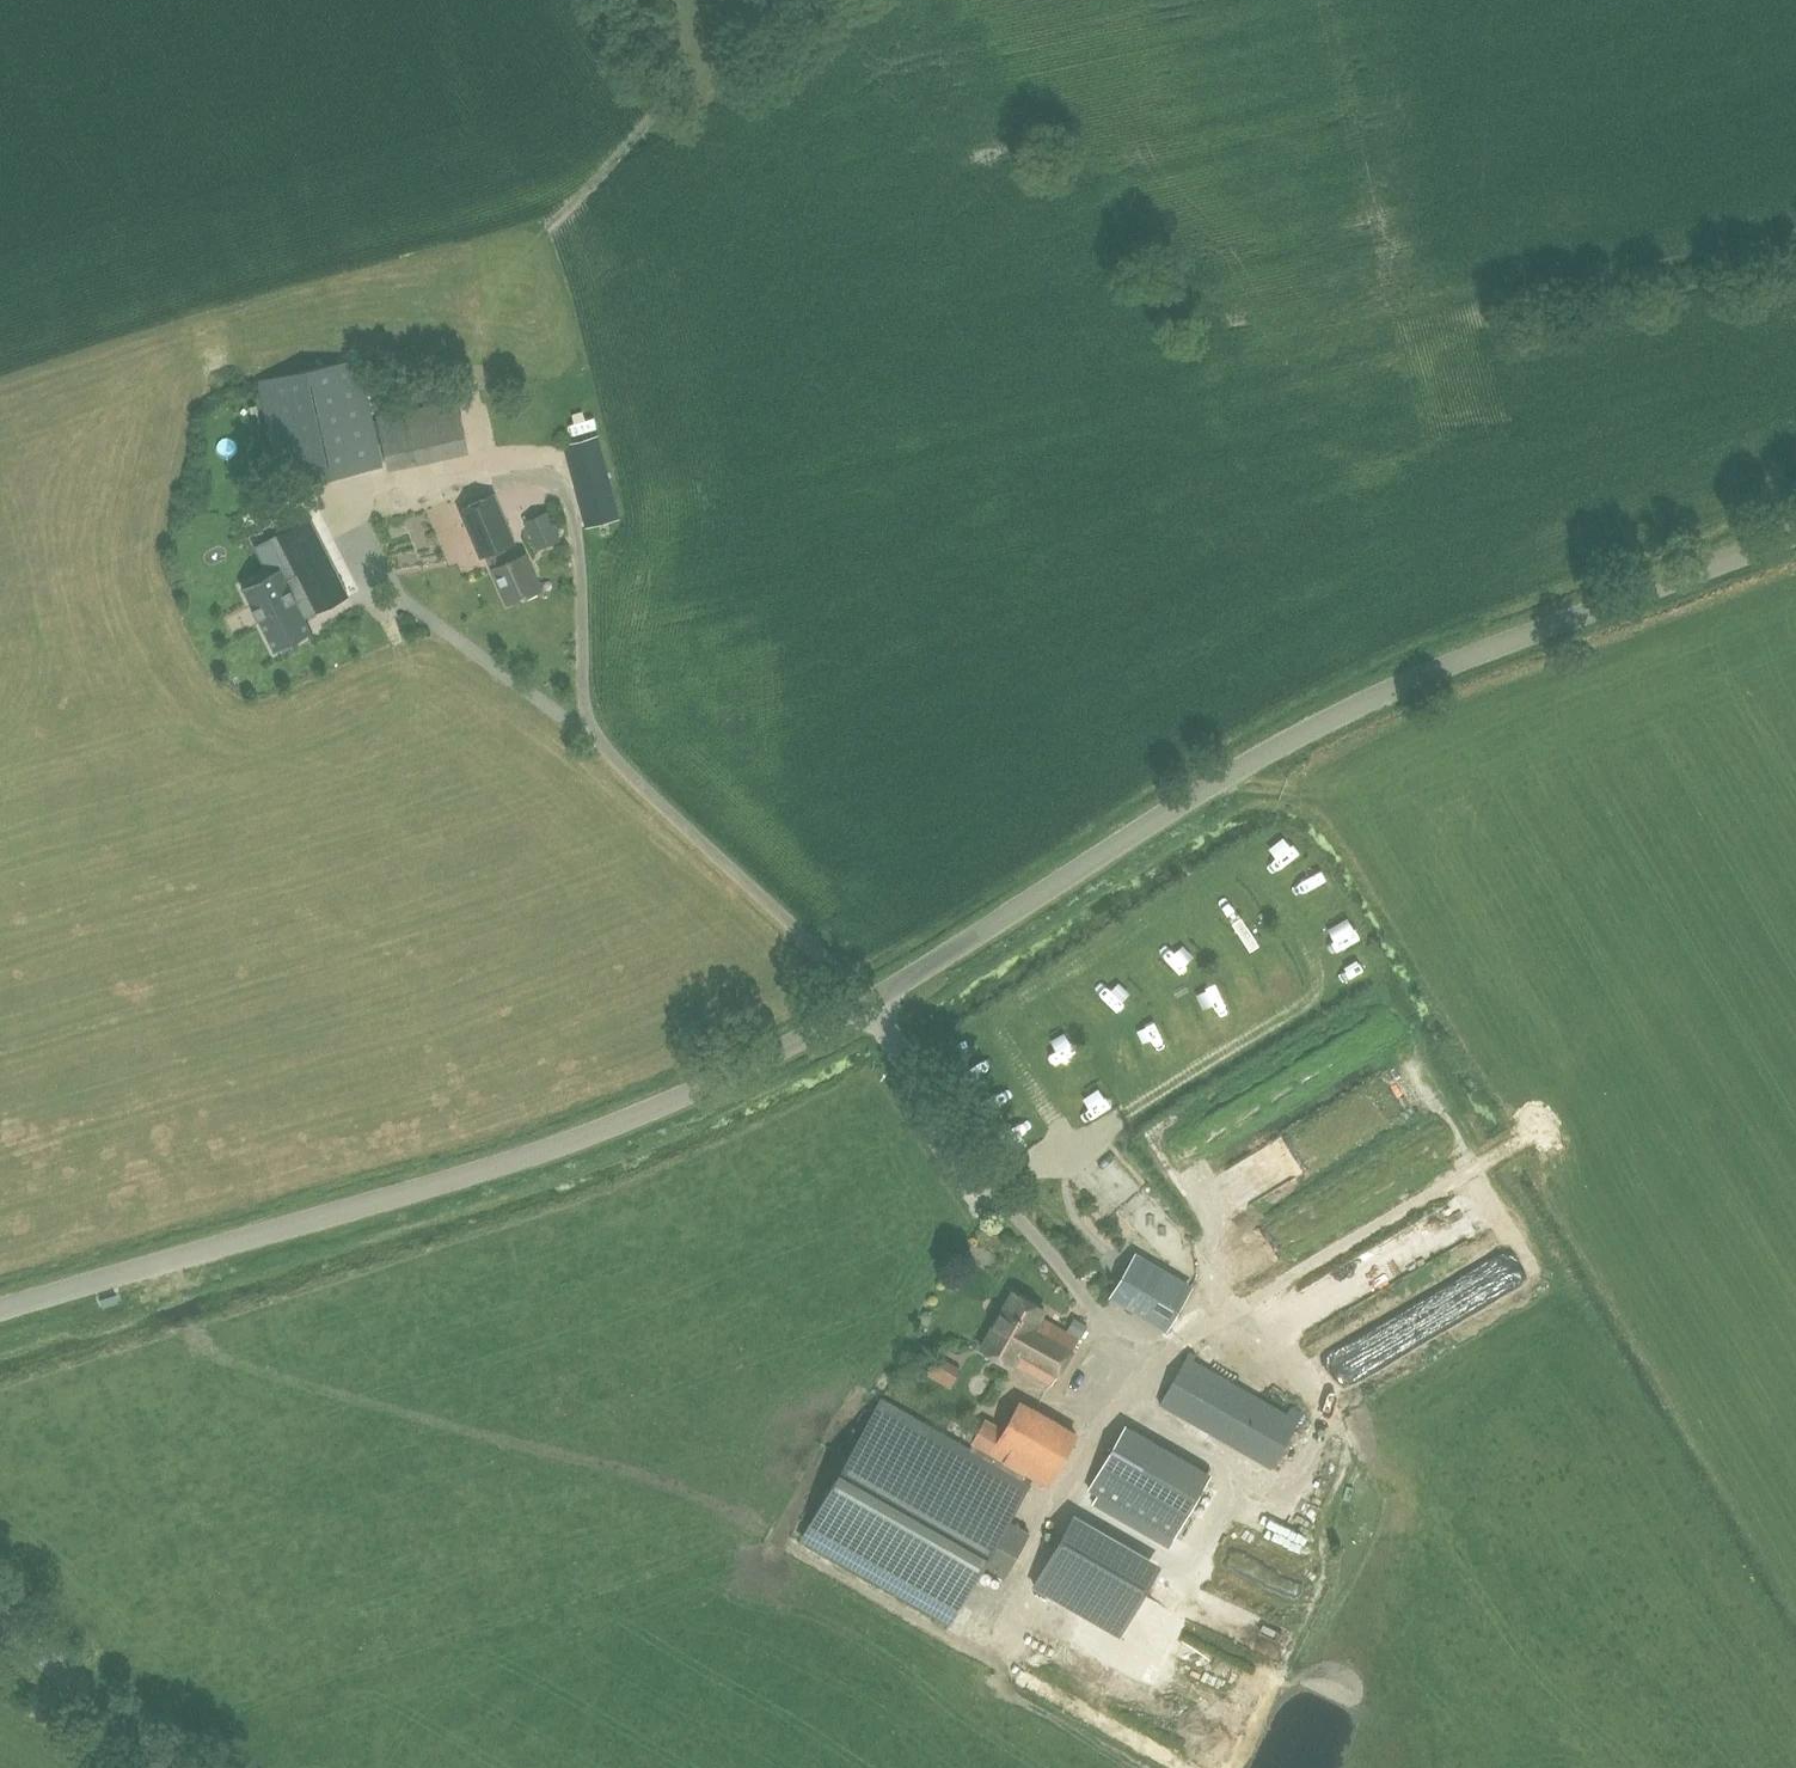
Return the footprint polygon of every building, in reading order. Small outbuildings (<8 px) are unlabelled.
[(283,485),(382,463),(359,358),(259,380),(283,485)] [(466,448),(459,397),(379,413),(391,465),(466,448)] [(585,525),(618,516),(597,436),(564,444),(585,525)] [(508,603),(541,589),(527,553),(501,563),(494,546),(510,540),(490,491),(463,502),(483,551),(487,549),(508,603)] [(532,513),(541,541),(564,533),(554,505),(532,513)] [(284,549),(296,574),(286,579),(280,567),(267,574),(242,587),(242,588),(244,587),(275,649),(273,650),(274,651),(313,631),(312,630),(311,630),(302,613),(308,610),(309,610),(313,608),(316,612),(349,595),(309,517),(282,531),(283,531),(276,534),(284,549)] [(1463,1211),(1448,1212),(1448,1232),(1464,1231),(1463,1211)] [(1168,1328),(1194,1285),(1139,1252),(1113,1296),(1168,1328)] [(1052,1383),(1078,1337),(1038,1315),(1043,1307),(1013,1289),(981,1346),(1011,1363),(1012,1361),(1052,1383)] [(943,1330),(928,1339),(935,1351),(950,1341),(943,1330)] [(1188,1355),(1160,1403),(1272,1468),(1299,1420),(1194,1359),(1197,1354),(1191,1350),(1188,1355)] [(956,1378),(961,1360),(936,1353),(931,1371),(956,1378)] [(969,1447),(933,1427),(882,1397),(846,1461),(802,1537),(949,1622),(981,1566),(1002,1578),(1028,1532),(1007,1520),(1032,1477),(1048,1486),(1077,1435),(1019,1401),(1002,1430),(985,1420),(969,1447)] [(1088,1488),(1118,1505),(1174,1538),(1208,1480),(1122,1430),(1088,1488)] [(1038,1574),(1122,1623),(1154,1568),(1070,1519),(1038,1574)]
